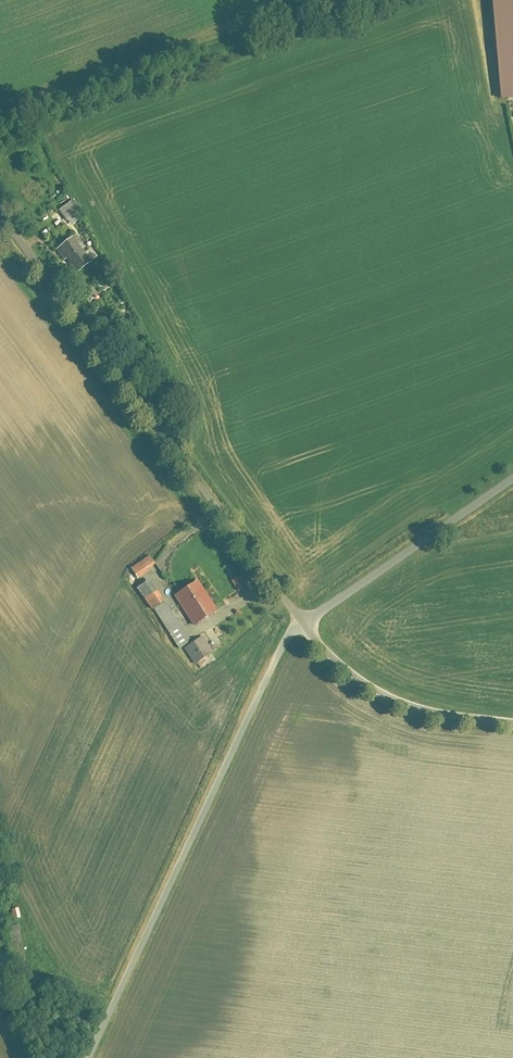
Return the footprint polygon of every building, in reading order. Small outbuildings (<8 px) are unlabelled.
[(75,234),(58,248),(80,274),(97,260),(75,234)] [(135,570),(143,581),(160,569),(152,558),(135,570)] [(242,574),(231,581),(238,592),(249,586),(242,574)] [(201,582),(180,595),(198,624),(220,611),(201,582)] [(212,656),(200,638),(195,641),(169,602),(165,605),(152,585),(143,591),(193,668),(212,656)]
